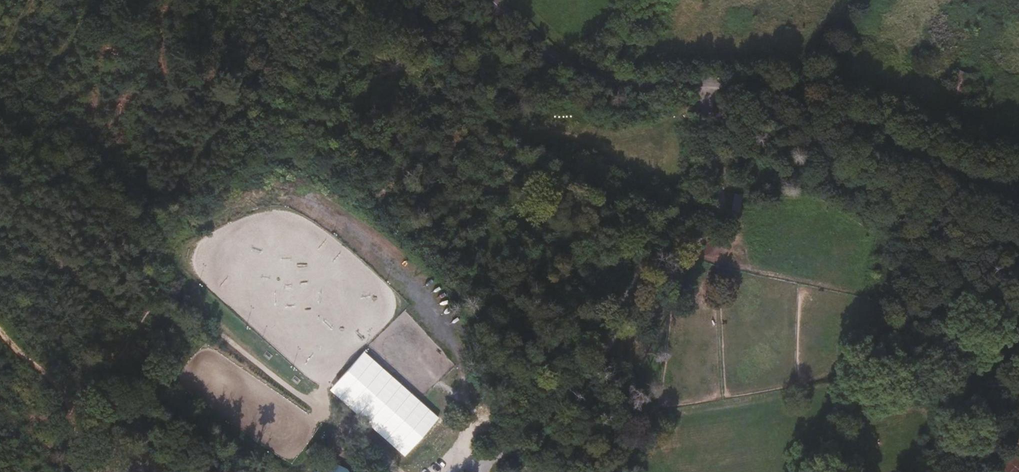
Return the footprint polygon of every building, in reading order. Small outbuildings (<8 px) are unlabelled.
[(587,239),(592,242),(596,237),(591,234),(587,239)] [(440,417),(362,352),(329,391),(407,457),(440,417)]
